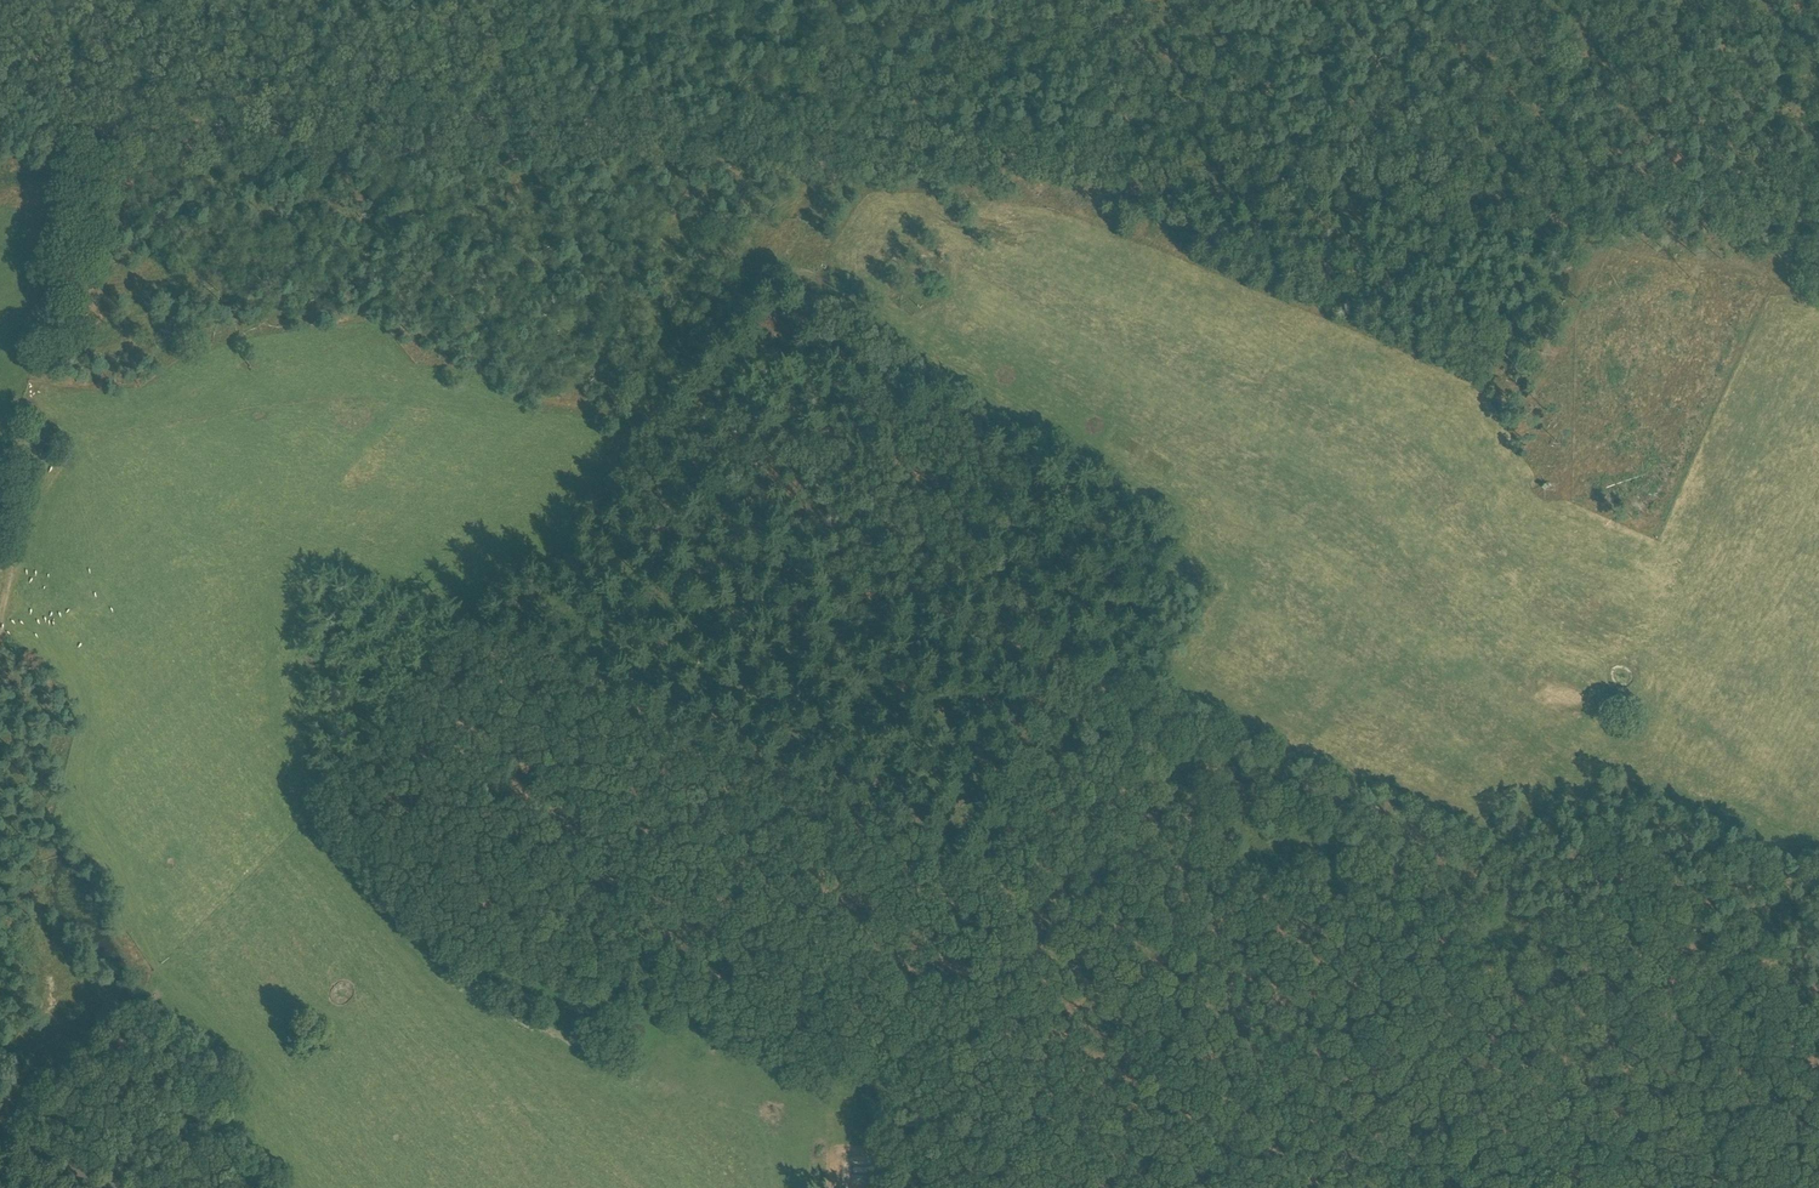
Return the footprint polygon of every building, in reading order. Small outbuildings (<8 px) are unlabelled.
[(673,239),(664,239),(664,247),(673,247),(673,239)]
